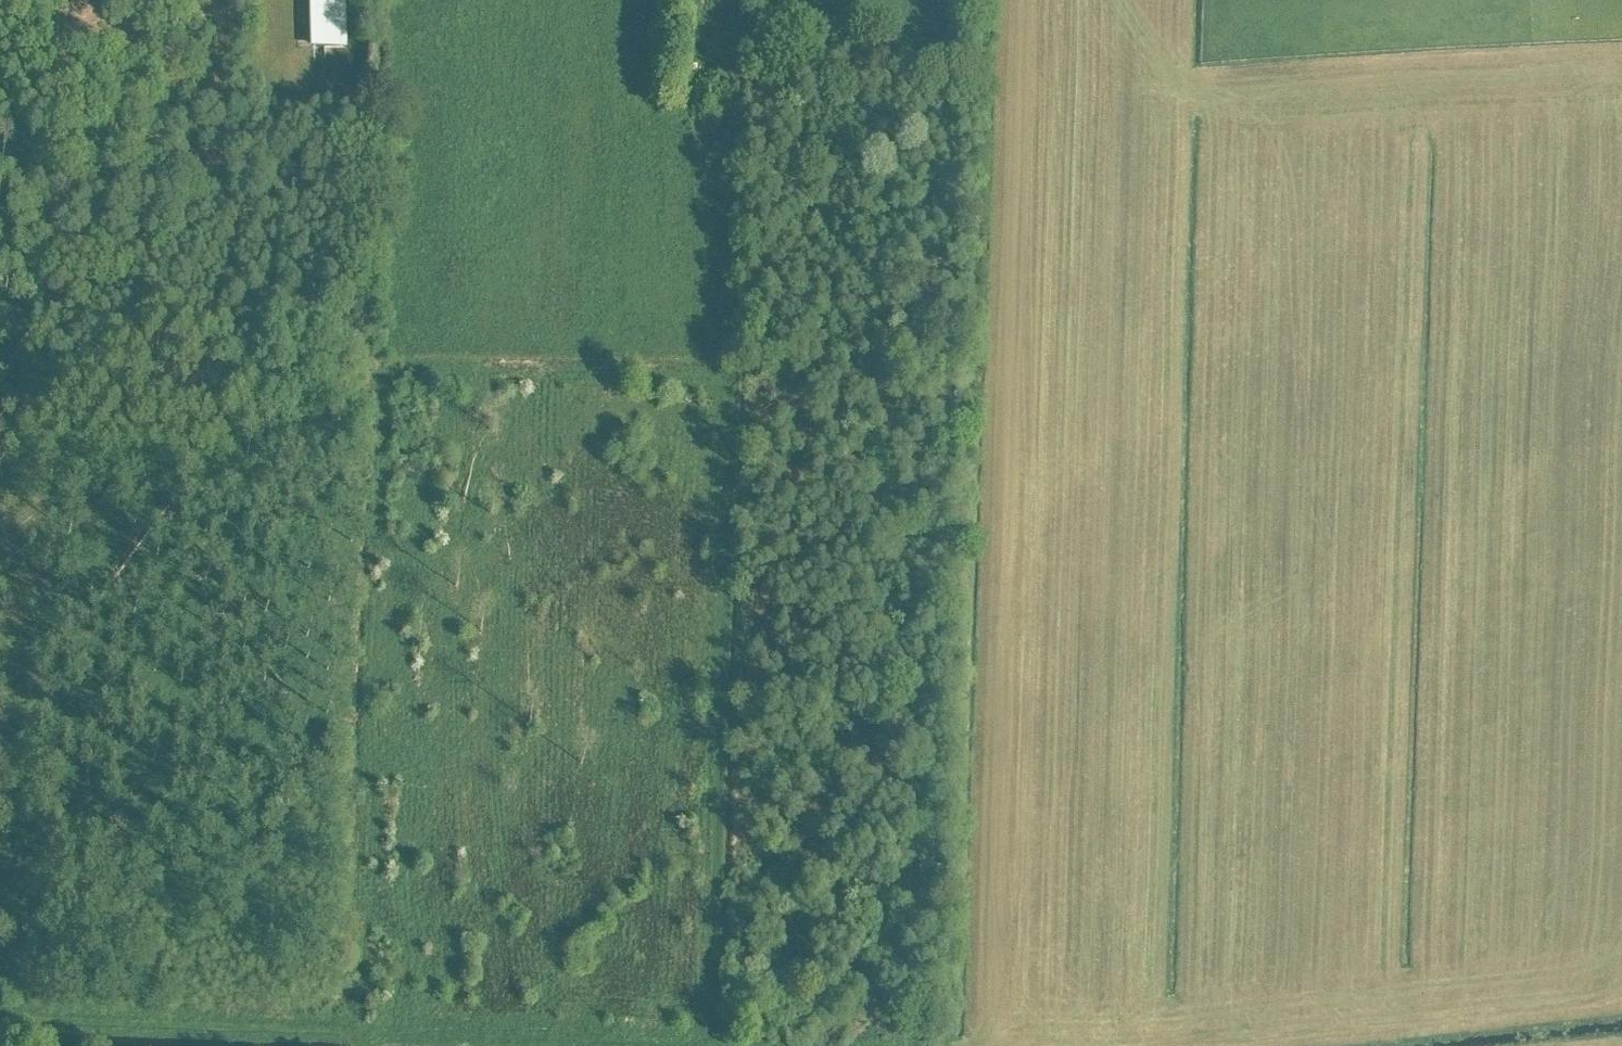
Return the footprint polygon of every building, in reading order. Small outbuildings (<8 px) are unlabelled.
[(313,52),(344,51),(342,0),(311,0),(313,52)]
